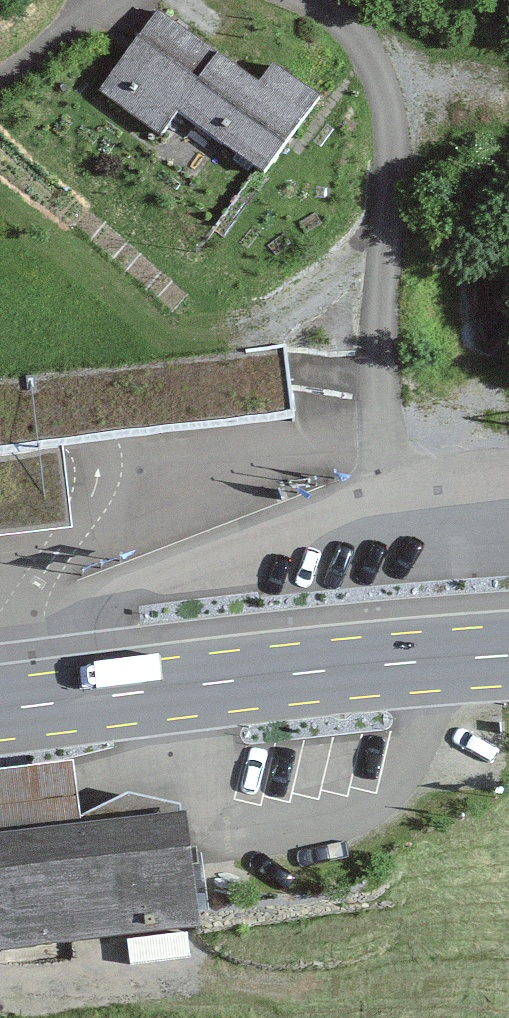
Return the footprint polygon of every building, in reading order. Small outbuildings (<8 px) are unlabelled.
[(273,89),(153,14),(101,97),(158,133),(175,105),(285,173),(331,99),(285,70),(273,89)] [(0,465),(0,542),(71,533),(61,458),(0,465)] [(211,800),(106,814),(97,755),(0,769),(0,776),(8,834),(0,831),(0,953),(228,920),(211,800)]
